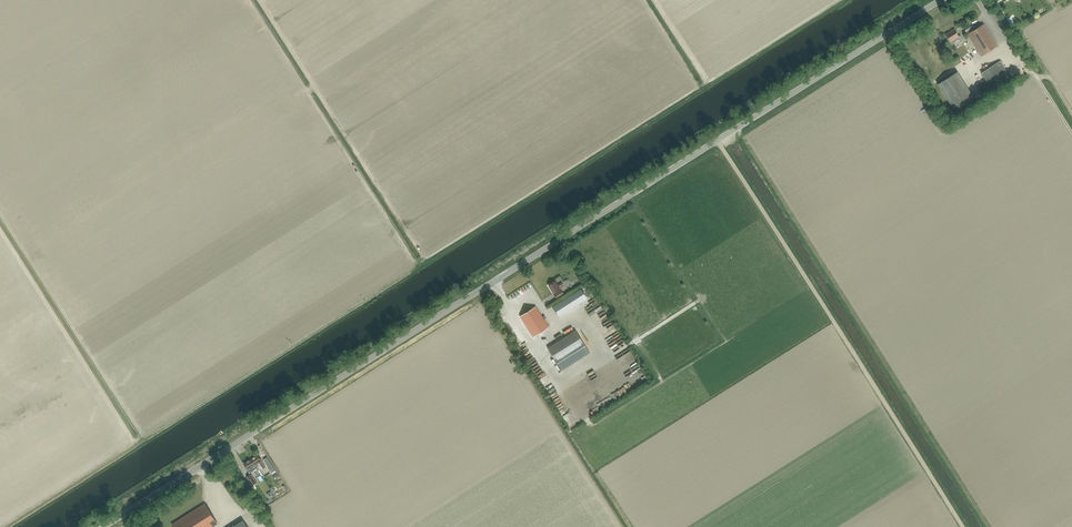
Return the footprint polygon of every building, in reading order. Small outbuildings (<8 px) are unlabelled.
[(981,56),(997,46),(983,24),(967,35),(981,56)] [(954,29),(945,35),(952,44),(959,40),(960,43),(960,42),(960,41),(962,40),(960,36),(958,36),(954,29)] [(994,93),(1012,81),(1000,61),(981,73),(994,93)] [(974,101),(956,73),(938,84),(957,112),(965,107),(967,110),(972,107),(970,104),(974,101)] [(560,288),(564,286),(562,283),(558,285),(555,282),(549,286),(553,294),(560,289),(560,288)] [(559,316),(587,299),(581,289),(553,307),(559,316)] [(533,337),(549,328),(536,307),(520,316),(533,337)] [(604,325),(610,322),(606,313),(600,316),(604,325)] [(616,329),(615,329),(613,326),(608,329),(618,346),(624,342),(616,329)] [(576,331),(547,348),(557,364),(585,346),(576,331)] [(556,386),(546,390),(548,397),(558,393),(556,386)] [(255,465),(259,462),(261,465),(263,469),(266,467),(258,455),(251,459),(255,465)] [(257,468),(255,465),(251,459),(244,464),(246,468),(249,473),(257,468)] [(266,464),(270,470),(274,468),(269,461),(266,464)] [(252,485),(256,483),(251,474),(247,477),(252,485)] [(218,524),(205,504),(172,523),(174,526),(213,526),(218,524)]
